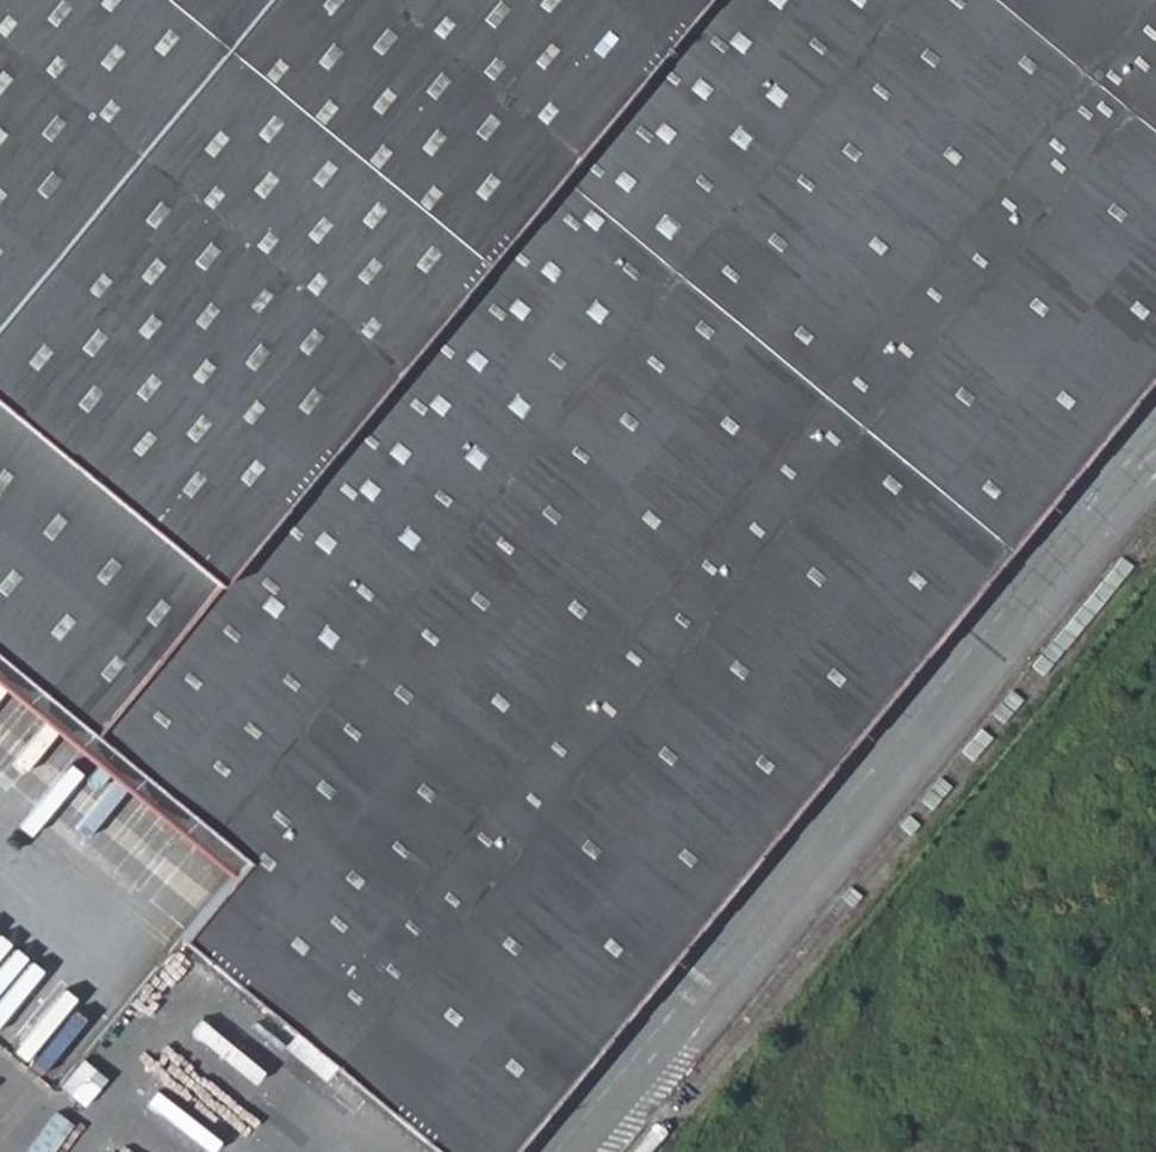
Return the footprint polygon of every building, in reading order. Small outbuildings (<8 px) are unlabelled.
[(249,858),(185,938),(346,1072),(394,1013),(395,1007),(384,999),(443,927),(592,1049),(1155,362),(1155,0),(0,0),(0,651),(249,858)] [(441,1151),(507,1151),(592,1049),(443,927),(384,999),(395,1007),(394,1013),(346,1072),(441,1151)] [(45,973),(0,1038),(47,1070),(92,1005),(45,973)] [(113,1079),(90,1060),(67,1088),(91,1107),(113,1079)]
